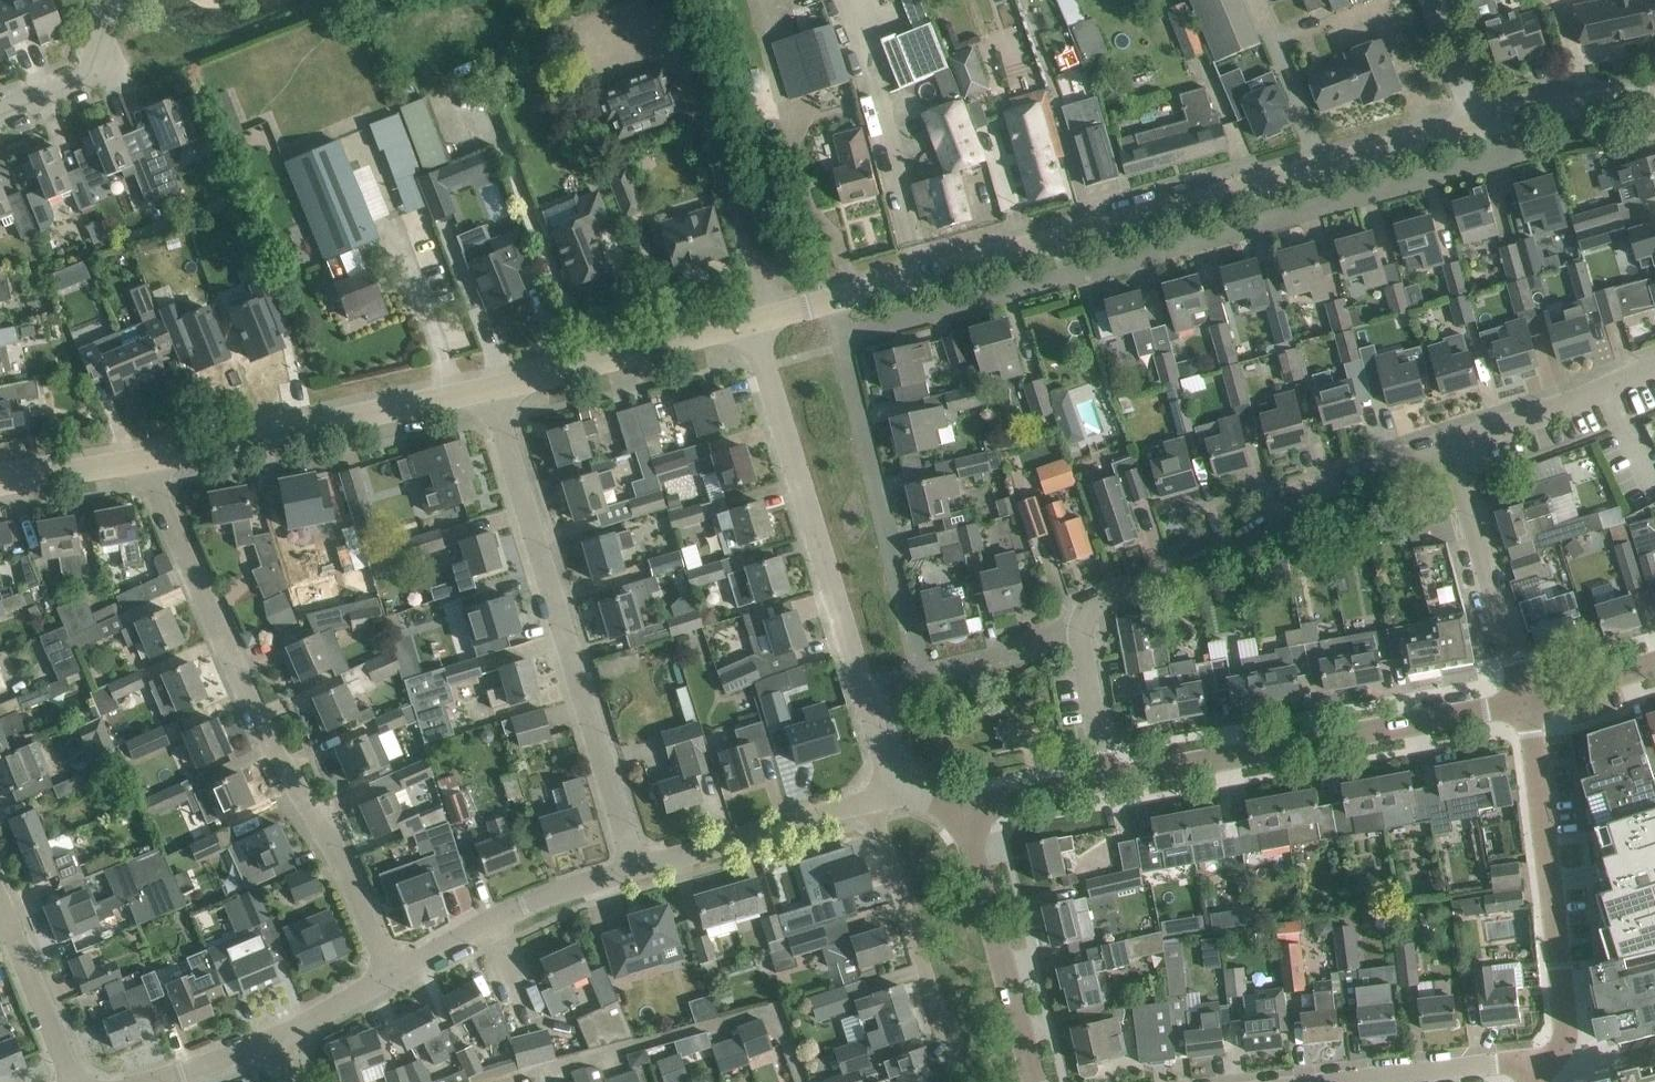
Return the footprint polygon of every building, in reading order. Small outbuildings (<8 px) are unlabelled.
[(8,0),(5,0),(0,2),(0,62),(16,55),(11,44),(24,39),(8,0)] [(24,39),(36,34),(41,45),(65,35),(51,0),(8,0),(24,39)] [(915,27),(932,21),(925,0),(906,0),(915,27)] [(1261,43),(1243,0),(1192,0),(1218,61),(1261,43)] [(1310,12),(1331,3),(1335,11),(1361,0),(1304,0),(1310,12)] [(1548,51),(1536,11),(1521,16),(1519,11),(1505,15),(1504,12),(1501,10),(1498,11),(1495,2),(1491,0),(1477,0),(1472,9),(1475,18),(1484,23),(1496,62),(1530,52),(1532,56),(1548,51)] [(1574,6),(1582,42),(1580,43),(1580,44),(1599,40),(1600,43),(1654,32),(1654,0),(1604,0),(1574,6)] [(1204,52),(1185,3),(1168,10),(1188,59),(1204,52)] [(1108,51),(1094,17),(1073,26),(1086,59),(1108,51)] [(850,81),(832,25),(774,42),(791,99),(850,81)] [(1348,61),(1308,76),(1321,111),(1361,96),(1365,105),(1403,91),(1383,38),(1345,53),(1348,61)] [(948,58),(955,74),(964,97),(976,92),(976,94),(989,89),(973,48),(948,58)] [(616,139),(655,125),(654,121),(682,110),(672,83),(668,84),(662,67),(616,84),(617,87),(594,96),(605,124),(610,122),(616,139)] [(963,101),(950,68),(934,75),(947,106),(924,113),(948,175),(914,184),(921,208),(935,205),(940,227),(971,219),(957,169),(984,160),(962,101),(963,101)] [(1287,104),(1278,82),(1251,94),(1247,82),(1240,68),(1219,77),(1238,121),(1249,116),(1258,137),(1266,134),(1268,138),(1283,132),(1281,128),(1289,124),(1283,111),(1289,108),(1287,104)] [(1228,148),(1217,111),(1213,112),(1206,87),(1180,94),(1187,120),(1136,135),(1140,147),(1122,152),(1129,175),(1228,148)] [(159,144),(142,151),(159,192),(177,185),(170,168),(176,166),(181,150),(179,146),(196,139),(180,99),(171,102),(170,98),(144,108),(159,144)] [(400,107),(424,168),(447,159),(423,98),(400,107)] [(1097,99),(1065,108),(1087,186),(1120,176),(1097,99)] [(1048,101),(1006,113),(1025,180),(1032,201),(1065,191),(1050,142),(1058,139),(1052,118),(1048,101)] [(413,154),(397,113),(369,124),(379,150),(387,147),(393,162),(413,154)] [(158,193),(159,192),(142,151),(128,157),(113,121),(88,131),(90,135),(82,139),(85,147),(73,152),(80,168),(89,190),(109,182),(106,176),(121,170),(124,178),(134,174),(142,194),(157,189),(158,193)] [(834,170),(837,182),(843,203),(880,193),(871,160),(870,161),(862,128),(835,136),(843,168),(834,170)] [(284,162),(324,261),(325,260),(334,282),(324,286),(332,307),(342,303),(348,318),(364,312),(368,321),(385,313),(369,271),(349,279),(339,255),(378,239),(337,140),(284,162)] [(94,204),(89,190),(80,168),(65,173),(54,145),(28,156),(30,160),(22,163),(28,180),(37,176),(41,188),(26,195),(40,231),(45,229),(47,228),(49,226),(51,224),(52,222),(53,220),(53,217),(53,215),(52,213),(47,200),(61,194),(62,198),(72,194),(79,211),(94,204)] [(1613,170),(1614,171),(1618,187),(1618,188),(1619,187),(1624,203),(1642,198),(1642,199),(1653,196),(1654,195),(1654,153),(1650,154),(1651,159),(1613,170)] [(466,159),(417,179),(434,220),(454,211),(445,188),(473,176),(466,159)] [(625,167),(606,175),(624,218),(643,211),(625,167)] [(1566,228),(1558,196),(1552,175),(1517,185),(1528,222),(1545,217),(1550,232),(1566,228)] [(19,192),(5,197),(0,185),(0,219),(1,218),(4,226),(14,222),(21,239),(36,233),(19,192)] [(1453,202),(1459,224),(1464,244),(1500,234),(1486,186),(1470,190),(1472,197),(1453,202)] [(574,202),(581,218),(550,230),(566,270),(572,268),(577,281),(575,282),(575,283),(607,270),(594,239),(598,237),(595,230),(609,224),(597,193),(574,202)] [(1618,205),(1574,217),(1579,233),(1622,220),(1618,205)] [(726,255),(713,212),(712,207),(660,223),(672,265),(708,255),(709,260),(726,255)] [(1413,215),(1395,220),(1400,238),(1401,242),(1404,253),(1405,257),(1406,257),(1410,270),(1427,265),(1427,266),(1444,261),(1437,238),(1431,216),(1428,217),(1426,212),(1413,215)] [(1627,238),(1622,220),(1579,233),(1584,251),(1627,238)] [(1632,230),(1644,268),(1654,265),(1654,223),(1632,230)] [(464,251),(462,252),(467,264),(485,308),(505,300),(506,302),(525,294),(515,270),(531,263),(517,229),(493,239),(489,240),(464,251)] [(1338,242),(1344,264),(1347,276),(1363,271),(1368,286),(1386,281),(1373,233),(1338,242)] [(1535,239),(1518,244),(1528,278),(1540,274),(1545,273),(1550,271),(1542,246),(1537,247),(1535,239)] [(1329,297),(1320,265),(1314,244),(1280,253),(1291,295),(1313,289),(1316,301),(1329,297)] [(1511,282),(1525,278),(1528,278),(1518,244),(1501,249),(1511,282)] [(1277,277),(1263,281),(1257,260),(1223,269),(1228,287),(1225,288),(1225,291),(1229,290),(1232,301),(1250,296),(1254,311),(1267,308),(1277,346),(1295,341),(1277,277)] [(1585,261),(1570,265),(1580,298),(1595,294),(1585,261)] [(1459,263),(1445,267),(1453,296),(1468,292),(1459,263)] [(0,272),(0,302),(10,300),(5,271),(0,272)] [(1199,275),(1165,285),(1171,306),(1175,322),(1178,331),(1193,326),(1194,326),(1196,326),(1197,326),(1198,326),(1199,325),(1200,325),(1202,324),(1203,324),(1204,323),(1205,322),(1206,321),(1206,320),(1207,319),(1208,318),(1208,316),(1208,315),(1209,314),(1209,313),(1209,311),(1209,310),(1208,309),(1208,308),(1209,307),(1205,291),(1205,290),(1204,286),(1202,287),(1199,275)] [(251,298),(228,308),(249,357),(280,344),(275,332),(287,327),(265,276),(245,284),(251,298)] [(1541,333),(1534,307),(1525,278),(1511,282),(1510,283),(1521,321),(1508,325),(1512,339),(1495,344),(1504,376),(1538,366),(1530,336),(1541,333)] [(1597,295),(1599,302),(1605,323),(1624,318),(1654,309),(1654,285),(1653,286),(1651,279),(1616,289),(1597,295)] [(1401,284),(1386,288),(1393,313),(1408,309),(1401,284)] [(1108,306),(1092,311),(1100,340),(1133,330),(1140,357),(1153,353),(1158,352),(1152,329),(1141,291),(1136,293),(1128,295),(1107,301),(1108,306)] [(1469,295),(1451,300),(1459,325),(1476,321),(1469,295)] [(175,297),(155,305),(159,316),(172,345),(176,356),(189,351),(194,363),(224,350),(204,301),(181,311),(175,297)] [(1351,325),(1344,300),(1327,304),(1334,330),(1351,325)] [(1553,327),(1551,328),(1551,330),(1554,338),(1560,360),(1595,349),(1593,343),(1581,304),(1564,309),(1567,317),(1551,321),(1553,327)] [(172,345),(159,316),(134,327),(139,340),(124,346),(140,384),(165,374),(156,352),(172,345)] [(972,328),(978,350),(984,372),(1001,368),(1004,378),(1022,373),(1007,319),(989,324),(990,327),(974,332),(973,328),(972,328)] [(1378,353),(1370,323),(1356,327),(1363,357),(1378,353)] [(1235,356),(1227,324),(1212,328),(1220,360),(1235,356)] [(33,325),(20,327),(22,336),(34,334),(33,325)] [(8,355),(6,345),(19,342),(15,326),(0,329),(0,357),(8,355)] [(1360,358),(1353,331),(1336,335),(1343,362),(1345,362),(1360,358)] [(960,333),(943,339),(952,364),(969,358),(960,333)] [(1431,349),(1437,372),(1443,394),(1477,384),(1469,354),(1468,354),(1463,337),(1446,342),(1447,345),(1431,349)] [(103,340),(78,350),(89,379),(105,373),(114,395),(140,384),(124,346),(108,353),(103,340)] [(930,342),(878,355),(886,389),(896,387),(901,405),(925,398),(926,398),(931,397),(926,379),(923,364),(934,361),(934,360),(930,342)] [(1303,378),(1296,350),(1279,355),(1286,382),(1303,378)] [(1162,385),(1169,383),(1181,379),(1173,351),(1154,356),(1162,385)] [(1425,396),(1419,375),(1416,364),(1399,368),(1395,353),(1377,358),(1390,405),(1425,396)] [(1331,370),(1313,375),(1317,388),(1321,402),(1326,423),(1332,421),(1334,429),(1343,426),(1363,421),(1358,404),(1355,392),(1353,385),(1367,381),(1362,359),(1360,360),(1360,358),(1345,362),(1350,381),(1335,385),(1331,370)] [(1238,365),(1223,369),(1234,406),(1249,401),(1238,365)] [(0,386),(0,430),(13,427),(10,412),(18,410),(16,400),(38,396),(35,379),(0,386)] [(1049,399),(1043,380),(1026,385),(1037,418),(1053,412),(1049,399)] [(1181,380),(1165,384),(1170,403),(1172,403),(1180,433),(1195,429),(1187,399),(1185,395),(1181,380)] [(979,387),(948,395),(951,411),(983,403),(979,387)] [(676,405),(681,420),(696,416),(701,433),(736,423),(736,422),(732,423),(727,406),(731,405),(726,390),(676,405)] [(1277,401),(1260,405),(1264,422),(1269,438),(1272,452),(1308,442),(1302,421),(1295,393),(1276,398),(1277,401)] [(1053,412),(1065,448),(1067,447),(1072,460),(1083,456),(1062,395),(1049,399),(1053,412)] [(634,407),(647,449),(650,459),(663,456),(656,433),(660,432),(651,402),(634,407)] [(636,451),(636,452),(647,449),(634,407),(615,413),(628,453),(636,451)] [(902,454),(923,449),(938,446),(934,430),(947,427),(942,408),(893,419),(897,435),(892,436),(896,452),(901,451),(902,454)] [(1200,445),(1208,443),(1217,475),(1251,465),(1238,417),(1195,428),(1200,445)] [(582,438),(596,434),(592,419),(547,432),(557,466),(588,456),(582,438)] [(1654,420),(1645,425),(1654,444),(1654,420)] [(1154,463),(1163,497),(1198,488),(1184,438),(1141,450),(1145,465),(1154,463)] [(436,489),(468,480),(468,479),(472,478),(461,441),(396,461),(402,482),(431,473),(436,489)] [(743,446),(695,460),(700,475),(702,475),(710,501),(725,498),(722,488),(753,479),(743,446)] [(647,449),(636,452),(644,479),(632,483),(637,498),(629,501),(633,515),(663,506),(659,492),(660,492),(650,459),(647,449)] [(681,450),(663,456),(650,459),(660,492),(660,491),(655,474),(685,465),(681,450)] [(988,452),(989,453),(992,470),(1006,467),(1000,450),(988,452)] [(989,453),(957,460),(961,477),(992,470),(989,453)] [(1117,476),(1090,486),(1106,533),(1108,532),(1114,547),(1125,543),(1130,545),(1135,543),(1137,538),(1139,537),(1125,497),(1131,495),(1134,502),(1150,497),(1137,456),(1113,464),(1117,476)] [(1055,467),(1040,472),(1047,492),(1077,482),(1070,462),(1055,467)] [(340,473),(347,495),(364,551),(381,546),(357,468),(340,473)] [(592,474),(563,483),(574,519),(604,510),(599,492),(615,487),(610,471),(593,476),(592,474)] [(325,480),(315,482),(313,474),(278,480),(287,528),(332,519),(325,480)] [(1508,546),(1512,559),(1536,552),(1535,549),(1603,529),(1598,514),(1556,526),(1552,514),(1555,513),(1551,499),(1573,492),(1568,474),(1530,486),(1535,502),(1523,506),(1523,505),(1497,513),(1507,547),(1508,546)] [(918,523),(939,518),(949,515),(945,497),(958,494),(954,476),(909,486),(918,523)] [(426,511),(438,508),(473,497),(468,480),(436,489),(421,494),(426,511)] [(263,598),(286,588),(282,576),(275,560),(277,559),(268,533),(251,536),(248,518),(249,517),(244,487),(208,493),(213,524),(231,521),(235,547),(257,542),(266,563),(251,570),(263,598)] [(997,501),(1001,517),(1017,513),(1014,497),(997,501)] [(1048,529),(1053,527),(1066,563),(1094,554),(1081,518),(1070,522),(1064,504),(1042,511),(1037,499),(1018,505),(1030,541),(1050,534),(1048,529)] [(770,534),(760,501),(728,511),(727,510),(726,510),(727,512),(712,517),(716,532),(718,531),(725,555),(741,550),(739,544),(770,534)] [(702,519),(698,505),(668,514),(672,528),(702,519)] [(95,514),(101,544),(118,541),(123,567),(140,564),(130,507),(95,514)] [(1654,516),(1629,524),(1647,584),(1654,581),(1654,518),(1654,516)] [(77,552),(71,518),(38,524),(43,557),(59,555),(64,580),(81,577),(77,552)] [(13,542),(8,521),(0,522),(0,545),(13,542)] [(959,527),(959,528),(963,544),(965,554),(982,550),(976,523),(959,527)] [(939,549),(963,544),(959,528),(910,540),(914,557),(940,551),(939,549)] [(437,530),(363,553),(368,570),(442,547),(437,530)] [(592,579),(622,570),(617,552),(633,547),(628,530),(612,535),(612,534),(582,543),(592,579)] [(499,566),(494,549),(498,547),(494,532),(489,533),(489,532),(459,542),(464,560),(445,565),(450,581),(432,587),(436,599),(454,594),(456,593),(475,587),(471,575),(499,566)] [(1424,547),(1414,548),(1419,566),(1420,572),(1427,596),(1432,616),(1433,620),(1467,614),(1466,612),(1461,590),(1454,566),(1448,542),(1424,547)] [(1627,543),(1614,547),(1628,589),(1641,585),(1627,543)] [(687,570),(704,565),(701,554),(694,550),(682,554),(687,570)] [(652,575),(682,566),(678,551),(648,560),(652,575)] [(1027,602),(1022,580),(1016,553),(997,558),(1000,570),(983,574),(991,610),(992,610),(994,616),(1015,611),(1014,605),(1027,602)] [(1543,571),(1537,553),(1512,561),(1517,578),(1543,571)] [(781,556),(760,563),(745,567),(741,554),(704,565),(687,570),(684,571),(689,588),(722,577),(727,575),(737,607),(787,591),(779,566),(784,565),(781,556)] [(35,574),(26,578),(29,587),(39,584),(35,574)] [(333,575),(290,584),(296,614),(339,605),(333,575)] [(625,584),(626,585),(628,593),(599,602),(604,617),(599,619),(604,638),(609,636),(610,638),(640,629),(634,609),(651,604),(643,579),(625,584)] [(142,584),(116,596),(123,612),(149,600),(142,584)] [(970,633),(965,612),(961,597),(965,596),(962,587),(941,592),(940,588),(923,592),(935,642),(948,639),(950,640),(952,641),(954,642),(956,642),(959,642),(961,641),(963,640),(965,639),(967,637),(968,636),(969,634),(970,633)] [(492,588),(458,599),(475,656),(509,646),(506,634),(519,630),(508,596),(495,600),(492,588)] [(0,600),(0,614),(26,603),(21,591),(2,599),(0,600)] [(283,594),(265,602),(276,628),(295,620),(283,594)] [(1641,625),(1634,604),(1632,596),(1597,607),(1606,636),(1641,625)] [(54,609),(63,627),(67,637),(96,623),(87,604),(75,599),(54,609)] [(1564,601),(1550,606),(1529,612),(1533,629),(1542,656),(1580,644),(1571,617),(1569,618),(1564,601)] [(36,605),(27,609),(32,619),(41,614),(36,605)] [(376,605),(350,611),(354,629),(380,623),(376,605)] [(767,619),(763,608),(742,614),(749,637),(767,632),(774,655),(804,645),(793,611),(767,619)] [(167,609),(120,629),(127,647),(141,640),(148,656),(181,642),(167,609)] [(706,609),(697,612),(701,625),(714,621),(712,613),(706,609)] [(671,635),(701,627),(696,610),(666,619),(671,635)] [(402,637),(396,612),(383,615),(388,640),(402,637)] [(1161,612),(1120,619),(1119,619),(1125,655),(1156,649),(1156,647),(1166,645),(1161,612)] [(1467,614),(1433,620),(1435,633),(1437,644),(1442,669),(1467,664),(1475,663),(1471,638),(1467,614)] [(1408,625),(1387,629),(1393,659),(1405,657),(1408,675),(1442,669),(1437,644),(1435,633),(1433,620),(1408,625)] [(96,623),(67,637),(74,652),(103,639),(96,623)] [(74,652),(67,637),(63,627),(38,637),(57,680),(82,670),(74,652)] [(299,679),(300,680),(330,667),(322,649),(337,642),(331,628),(286,648),(292,661),(287,664),(295,681),(299,679)] [(1372,631),(1346,636),(1350,656),(1355,684),(1384,679),(1380,662),(1393,659),(1387,629),(1372,631)] [(248,647),(260,642),(254,630),(242,635),(248,647)] [(1306,644),(1305,644),(1310,674),(1324,672),(1327,689),(1355,684),(1350,656),(1346,636),(1329,639),(1329,640),(1322,641),(1320,641),(1306,644)] [(390,648),(386,638),(380,640),(377,646),(379,652),(390,648)] [(1276,653),(1259,656),(1267,700),(1301,694),(1298,677),(1310,674),(1305,644),(1289,647),(1276,649),(1276,653)] [(1170,663),(1166,645),(1156,647),(1156,649),(1125,655),(1128,674),(1170,666),(1170,663)] [(399,669),(391,650),(365,662),(373,681),(399,669)] [(716,671),(719,677),(726,693),(726,694),(744,685),(754,681),(759,678),(772,672),(766,660),(759,657),(753,654),(752,654),(716,671)] [(1228,657),(1212,660),(1218,691),(1231,689),(1234,706),(1267,700),(1259,656),(1241,659),(1245,677),(1232,679),(1228,657)] [(415,676),(404,680),(411,703),(411,705),(446,694),(444,686),(481,675),(476,658),(455,664),(455,665),(444,669),(443,668),(438,670),(415,676)] [(1218,691),(1212,660),(1196,663),(1195,658),(1170,663),(1170,666),(1172,674),(1175,687),(1173,688),(1179,716),(1207,711),(1204,694),(1218,691)] [(510,703),(538,694),(527,659),(497,668),(503,686),(486,691),(491,708),(509,702),(510,703)] [(190,662),(160,675),(161,676),(147,682),(162,716),(205,697),(190,662)] [(142,686),(136,672),(89,693),(99,716),(102,715),(119,708),(115,698),(142,686)] [(771,676),(753,683),(757,698),(761,697),(769,723),(786,718),(778,692),(790,689),(785,672),(771,676)] [(1150,721),(1179,716),(1173,688),(1175,687),(1172,674),(1159,677),(1161,690),(1132,695),(1135,714),(1149,711),(1150,721)] [(365,693),(359,677),(313,698),(319,713),(315,715),(322,730),(326,728),(327,729),(351,719),(355,727),(362,724),(351,699),(365,693)] [(70,689),(66,678),(57,681),(62,692),(70,689)] [(696,719),(685,687),(674,690),(685,723),(696,719)] [(17,697),(22,709),(43,700),(38,689),(17,697)] [(449,703),(446,694),(411,705),(416,721),(423,742),(448,735),(439,706),(449,703)] [(411,703),(399,708),(375,719),(381,733),(404,723),(405,725),(416,721),(411,705),(411,703)] [(786,730),(789,740),(795,761),(835,749),(822,704),(803,710),(807,724),(786,730)] [(543,709),(500,721),(505,736),(547,724),(543,709)] [(10,752),(4,737),(24,729),(17,711),(0,718),(0,756),(10,752)] [(1639,727),(1652,767),(1654,766),(1654,714),(1649,716),(1651,723),(1639,727)] [(1003,748),(999,749),(999,751),(1023,747),(1023,745),(1018,745),(1014,739),(1019,733),(1021,734),(1021,733),(1019,732),(1017,725),(1019,724),(1019,723),(1017,724),(1011,720),(1011,717),(1010,717),(1010,719),(1002,721),(1001,719),(1000,720),(1001,721),(997,727),(995,727),(995,728),(997,729),(998,736),(996,737),(997,738),(999,737),(1005,741),(1003,748)] [(100,719),(84,725),(91,743),(101,766),(117,759),(100,719)] [(215,719),(181,733),(195,766),(229,751),(215,719)] [(1582,780),(1591,808),(1586,810),(1590,824),(1595,823),(1596,827),(1597,827),(1654,808),(1654,766),(1652,767),(1639,727),(1636,719),(1588,734),(1590,748),(1591,758),(1592,763),(1593,763),(1595,769),(1593,770),(1595,776),(1591,777),(1582,780)] [(718,753),(723,770),(729,791),(763,780),(757,759),(771,754),(765,733),(761,721),(733,729),(739,746),(718,753)] [(664,801),(667,811),(701,800),(693,776),(706,772),(700,751),(706,750),(697,723),(661,734),(669,760),(670,760),(676,778),(651,786),(656,804),(664,801)] [(162,725),(124,741),(132,759),(169,743),(162,725)] [(349,780),(377,769),(389,763),(376,733),(363,738),(362,736),(335,748),(349,780)] [(10,752),(0,756),(0,794),(11,789),(16,801),(52,787),(34,742),(10,752)] [(1505,756),(1470,762),(1475,791),(1479,808),(1512,802),(1509,785),(1510,785),(1505,756)] [(432,775),(424,757),(395,771),(403,788),(432,775)] [(1440,784),(1426,787),(1431,820),(1434,835),(1454,831),(1452,820),(1480,815),(1479,808),(1475,791),(1470,762),(1437,768),(1440,784)] [(375,798),(360,805),(360,806),(355,808),(364,827),(369,825),(374,837),(399,826),(403,837),(423,828),(413,807),(400,813),(391,793),(403,788),(395,771),(394,770),(368,782),(375,798)] [(205,788),(193,793),(206,823),(218,818),(252,803),(239,773),(205,788)] [(509,805),(523,800),(515,773),(501,777),(509,805)] [(1431,820),(1426,787),(1413,789),(1410,773),(1376,779),(1384,823),(1411,818),(1412,823),(1431,820)] [(554,851),(554,853),(566,850),(566,848),(584,842),(579,823),(591,820),(579,777),(560,782),(561,786),(551,789),(558,814),(539,820),(549,853),(554,851)] [(73,778),(52,786),(58,799),(78,790),(73,778)] [(1346,801),(1332,804),(1338,837),(1356,833),(1355,828),(1384,823),(1376,779),(1343,786),(1346,801)] [(187,799),(180,783),(141,801),(148,817),(187,799)] [(1338,837),(1332,804),(1318,806),(1315,790),(1282,797),(1290,841),(1318,836),(1318,840),(1338,837)] [(459,792),(442,798),(452,824),(468,818),(459,792)] [(1290,841),(1282,797),(1248,803),(1251,818),(1238,821),(1244,853),(1261,850),(1260,846),(1290,841)] [(1221,808),(1187,814),(1195,862),(1213,859),(1223,857),(1244,853),(1238,821),(1224,823),(1221,808)] [(1596,827),(1606,860),(1608,859),(1614,877),(1616,885),(1617,888),(1605,892),(1597,895),(1602,912),(1603,913),(1609,911),(1614,925),(1601,929),(1606,947),(1607,948),(1614,945),(1619,959),(1636,955),(1654,951),(1654,808),(1597,827),(1596,827)] [(21,851),(46,841),(33,809),(8,819),(21,851)] [(1195,862),(1187,814),(1154,820),(1156,835),(1144,838),(1150,870),(1167,867),(1163,847),(1172,846),(1176,865),(1195,862)] [(493,839),(474,846),(484,874),(519,861),(502,816),(487,822),(493,839)] [(446,914),(439,892),(467,883),(448,821),(425,829),(436,858),(417,865),(421,875),(403,882),(401,877),(382,884),(391,909),(401,905),(409,927),(423,922),(424,925),(433,922),(432,919),(446,914)] [(277,824),(233,844),(252,886),(275,876),(270,866),(292,856),(277,824)] [(58,887),(62,885),(83,878),(65,833),(46,841),(21,851),(34,884),(53,876),(58,887)] [(214,834),(188,845),(196,864),(222,853),(221,851),(221,850),(214,834)] [(1038,881),(1060,875),(1066,874),(1060,852),(1076,848),(1073,835),(1058,839),(1057,837),(1029,844),(1038,881)] [(1119,843),(1124,870),(1140,867),(1135,840),(1119,843)] [(159,843),(111,867),(89,876),(83,878),(62,885),(67,897),(44,906),(58,940),(82,931),(82,930),(98,923),(97,921),(105,918),(103,912),(120,907),(123,911),(119,914),(127,923),(131,919),(135,925),(186,904),(172,873),(163,852),(159,843)] [(84,863),(89,876),(111,867),(104,855),(84,863)] [(838,897),(848,894),(869,887),(860,858),(815,872),(820,888),(834,883),(838,897)] [(1523,890),(1519,863),(1493,866),(1496,894),(1523,890)] [(318,890),(309,867),(288,876),(298,898),(318,890)] [(1091,898),(1118,891),(1114,874),(1087,881),(1091,898)] [(754,879),(724,887),(733,917),(763,909),(754,879)] [(733,917),(724,887),(694,896),(703,926),(733,917)] [(277,980),(266,954),(280,948),(267,918),(255,889),(238,896),(239,897),(225,903),(240,939),(208,953),(221,983),(237,977),(244,994),(277,980)] [(1525,907),(1523,890),(1496,894),(1485,895),(1487,912),(1525,907)] [(1044,907),(1054,946),(1083,939),(1083,938),(1096,935),(1086,897),(1073,900),(1044,907)] [(790,930),(819,921),(813,899),(783,908),(790,930)] [(658,948),(677,943),(665,905),(627,916),(630,926),(602,935),(614,977),(663,962),(658,948)] [(285,929),(302,969),(344,952),(327,911),(285,929)] [(783,938),(783,936),(776,914),(761,918),(768,942),(783,938)] [(1303,923),(1277,926),(1280,945),(1285,988),(1284,988),(1286,1003),(1287,1014),(1288,1014),(1285,991),(1306,988),(1301,943),(1303,923)] [(1354,925),(1335,927),(1336,938),(1340,972),(1343,994),(1345,1010),(1359,1009),(1362,1036),(1397,1032),(1394,1010),(1391,984),(1375,986),(1361,987),(1359,971),(1355,935),(1354,925)] [(783,938),(786,947),(789,956),(790,955),(823,945),(818,927),(783,938)] [(847,939),(836,943),(842,961),(837,962),(844,986),(860,981),(858,976),(873,971),(871,963),(891,957),(881,927),(847,938),(847,939)] [(1103,1002),(1096,972),(1130,964),(1129,957),(1164,949),(1164,945),(1160,931),(1103,944),(1107,958),(1060,969),(1064,987),(1067,986),(1073,1009),(1103,1002)] [(693,938),(700,962),(700,963),(715,958),(708,934),(693,938)] [(1181,943),(1164,945),(1164,949),(1167,969),(1184,967),(1181,943)] [(1397,945),(1402,985),(1419,983),(1414,943),(1397,945)] [(550,1015),(579,1003),(569,980),(587,972),(575,945),(540,960),(552,986),(540,991),(550,1015)] [(772,973),(794,966),(790,955),(789,956),(786,947),(766,953),(772,973)] [(182,1026),(184,1025),(188,1028),(196,1025),(196,1020),(211,1014),(206,1002),(222,995),(204,950),(186,957),(192,974),(166,984),(169,992),(168,992),(182,1026)] [(1589,967),(1590,985),(1591,987),(1593,1019),(1595,1036),(1606,1035),(1617,1034),(1619,1044),(1620,1043),(1654,1035),(1654,951),(1636,955),(1619,959),(1606,962),(1601,963),(1601,965),(1589,967)] [(106,966),(104,961),(91,966),(86,954),(69,961),(82,992),(111,980),(106,966)] [(1523,987),(1523,986),(1520,962),(1476,967),(1483,1027),(1521,1022),(1517,988),(1523,987)] [(614,990),(603,965),(587,972),(602,1006),(576,1017),(588,1049),(633,1037),(614,990)] [(1243,966),(1225,969),(1228,997),(1247,994),(1243,966)] [(1177,1058),(1177,1055),(1189,1053),(1187,1031),(1190,1031),(1188,1012),(1186,995),(1188,994),(1184,967),(1167,969),(1170,996),(1167,996),(1168,1003),(1135,1009),(1141,1062),(1177,1058)] [(154,970),(140,976),(143,984),(150,1001),(163,995),(154,970)] [(1457,1025),(1454,1003),(1454,996),(1452,996),(1450,978),(1434,980),(1436,998),(1420,1000),(1423,1029),(1457,1025)] [(487,1045),(509,1035),(497,1001),(485,1006),(472,981),(441,998),(454,1023),(470,1015),(487,1045)] [(1306,1013),(1303,1013),(1304,1021),(1306,1043),(1340,1039),(1337,1017),(1334,995),(1334,990),(1333,982),(1314,984),(1316,1008),(1305,1009),(1306,1013)] [(115,1015),(102,1020),(113,1047),(140,1036),(131,1013),(143,1009),(151,1005),(150,1001),(143,984),(134,987),(108,997),(115,1015)] [(896,1040),(912,1035),(912,1034),(911,1034),(906,1020),(911,1019),(900,985),(873,994),(874,994),(854,1001),(859,1017),(864,1015),(872,1039),(861,1042),(860,1040),(834,1049),(842,1075),(901,1054),(896,1040)] [(851,1010),(844,986),(824,992),(808,997),(815,1021),(851,1010)] [(728,987),(713,992),(716,1004),(732,999),(728,987)] [(1246,1018),(1243,1019),(1245,1029),(1247,1051),(1283,1046),(1281,1031),(1289,1030),(1287,1014),(1286,1003),(1284,988),(1270,990),(1267,988),(1259,989),(1257,991),(1256,991),(1257,994),(1259,1017),(1246,1018)] [(1190,1031),(1187,1031),(1189,1053),(1189,1057),(1194,1056),(1194,1059),(1205,1058),(1204,1055),(1225,1052),(1222,1024),(1231,1022),(1229,1004),(1220,1005),(1219,1003),(1200,1005),(1201,1010),(1188,1012),(1190,1031)] [(25,1064),(11,1030),(13,1029),(11,1029),(8,1022),(7,1022),(0,1004),(0,1075),(25,1064)] [(396,1016),(395,1021),(393,1022),(407,1048),(423,1040),(435,1064),(450,1056),(448,1053),(455,1049),(445,1029),(438,1032),(425,1006),(409,1014),(405,1012),(396,1016)] [(1124,1053),(1119,1031),(1116,1019),(1105,1022),(1105,1021),(1073,1029),(1082,1063),(1079,1063),(1081,1073),(1086,1076),(1095,1074),(1098,1069),(1096,1060),(1124,1053)] [(740,1038),(748,1061),(773,1052),(773,1050),(763,1021),(737,1029),(740,1038)] [(357,1069),(383,1060),(372,1030),(328,1045),(341,1081),(362,1081),(357,1069)] [(511,1039),(518,1067),(553,1058),(546,1030),(511,1039)] [(706,1032),(693,1036),(699,1052),(711,1048),(706,1032)] [(740,1038),(711,1048),(720,1074),(749,1064),(748,1061),(740,1038)] [(460,1071),(464,1081),(466,1081),(487,1076),(471,1045),(457,1053),(464,1068),(460,1071)] [(932,1078),(922,1047),(901,1054),(842,1075),(823,1081),(922,1081),(932,1078)] [(687,1080),(678,1055),(657,1062),(664,1081),(682,1081),(687,1080)] [(405,1066),(413,1081),(430,1081),(419,1059),(405,1066)] [(1620,1073),(1621,1075),(1622,1074),(1622,1077),(1618,1078),(1607,1081),(1601,1081),(1654,1081),(1654,1065),(1620,1073)] [(405,1066),(404,1067),(385,1072),(387,1081),(413,1081),(405,1066)] [(584,1068),(588,1081),(589,1081),(605,1081),(605,1080),(601,1069),(589,1066),(584,1068)] [(450,1081),(464,1081),(460,1071),(448,1077),(450,1081)] [(633,1071),(620,1075),(622,1081),(637,1081),(633,1071)]
